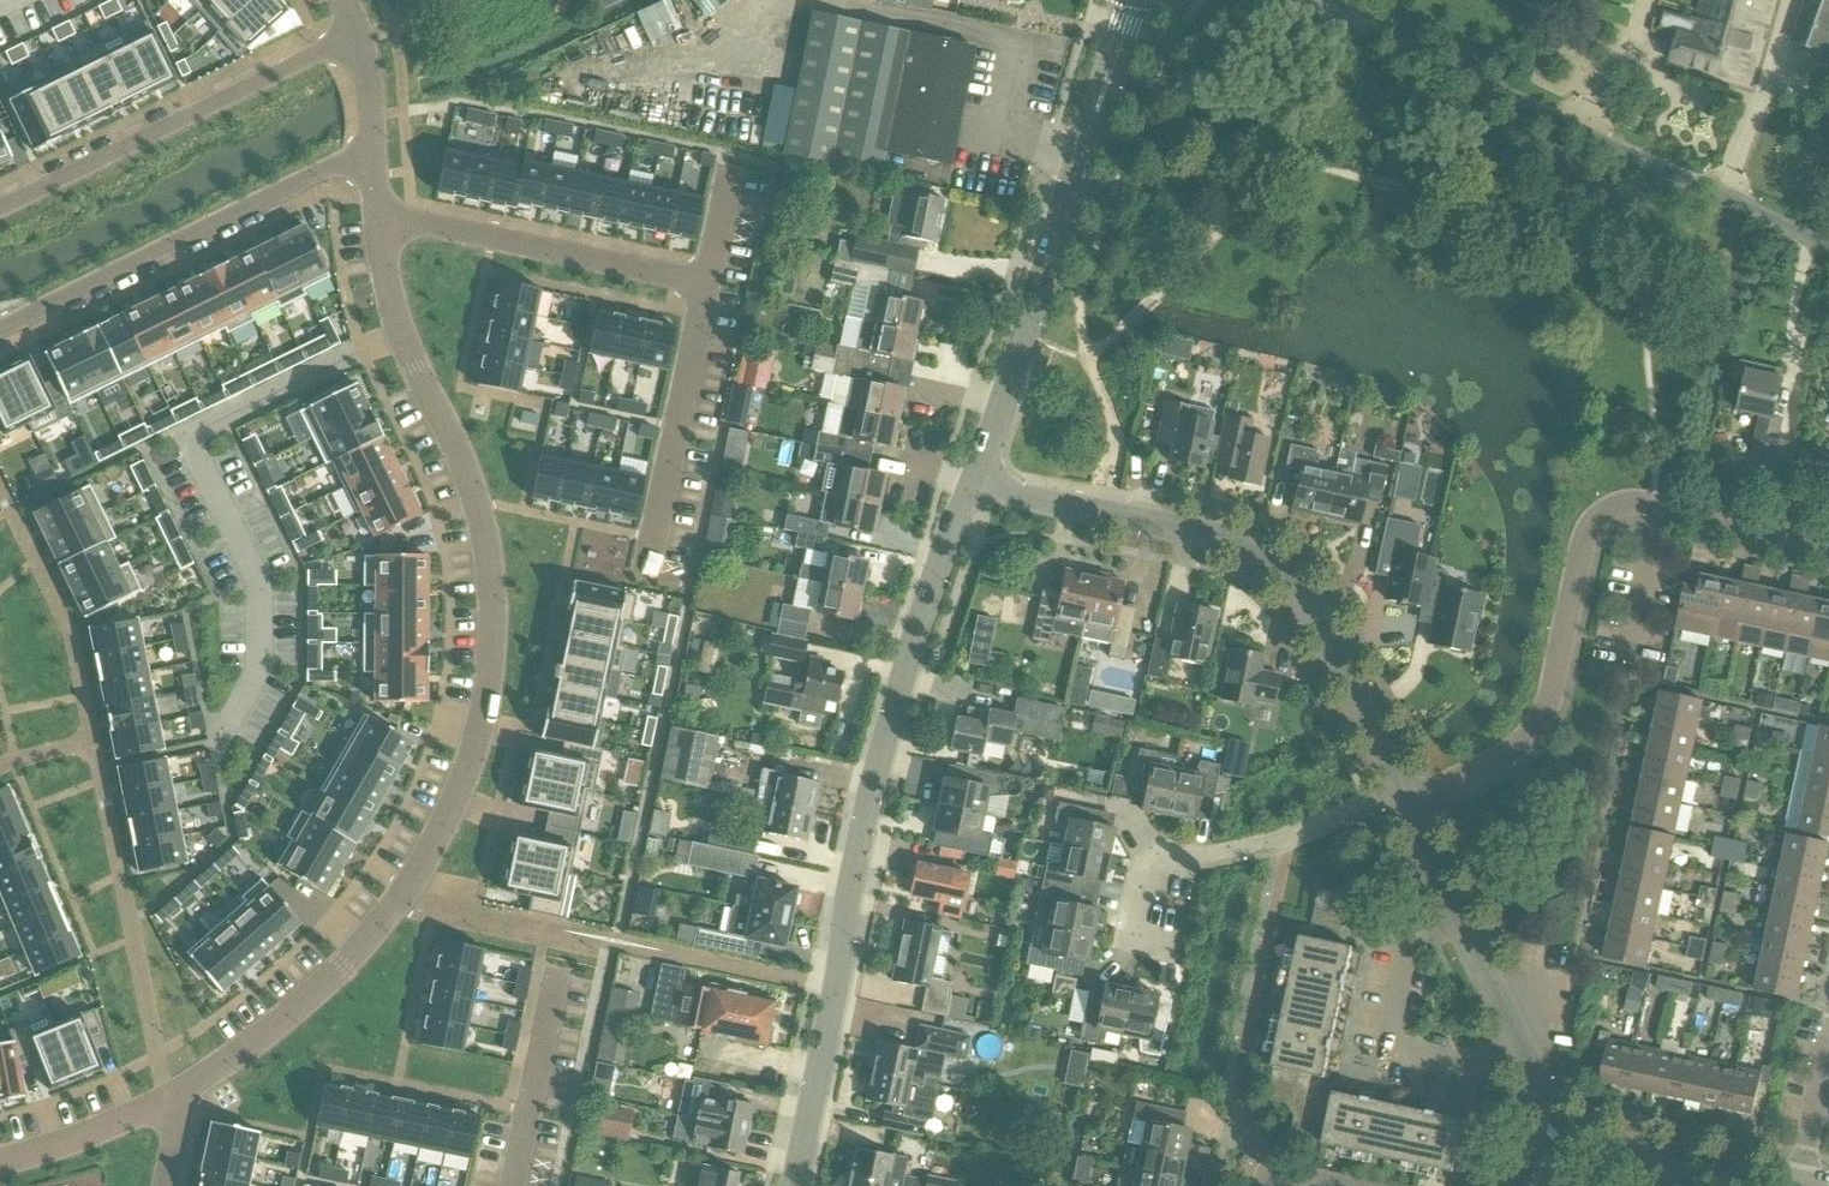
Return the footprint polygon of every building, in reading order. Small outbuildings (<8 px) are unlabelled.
[(107,3),(113,16),(122,11),(116,0),(112,0),(107,3)] [(204,6),(223,27),(254,0),(210,0),(204,6)] [(223,27),(243,50),(284,14),(272,0),(254,0),(223,27)] [(890,2),(889,2),(930,11),(932,0),(890,0),(890,2)] [(1671,61),(1749,84),(1773,0),(1701,0),(1697,12),(1690,35),(1679,32),(1671,61)] [(1792,41),(1828,54),(1828,0),(1806,0),(1792,41)] [(107,3),(98,7),(105,20),(113,16),(107,3)] [(787,134),(783,154),(783,155),(881,176),(886,152),(950,165),(975,48),(951,43),(952,37),(939,34),(938,40),(812,14),(796,90),(773,85),(764,129),(787,134)] [(69,21),(60,25),(67,38),(75,34),(69,21)] [(165,21),(156,25),(162,38),(171,34),(165,21)] [(60,25),(52,30),(58,43),(67,38),(60,25)] [(152,32),(127,44),(151,93),(176,81),(152,32)] [(171,34),(162,38),(169,51),(177,47),(171,34)] [(22,44),(14,48),(20,61),(29,57),(22,44)] [(127,44),(104,55),(128,105),(151,93),(127,44)] [(14,48),(5,53),(11,65),(20,61),(14,48)] [(197,52),(188,56),(194,69),(203,65),(197,52)] [(104,55),(81,67),(105,116),(105,117),(129,106),(128,105),(104,55)] [(81,67),(57,78),(81,127),(105,116),(81,67)] [(57,78),(34,90),(58,139),(81,127),(57,78)] [(33,89),(8,101),(9,102),(10,102),(33,150),(33,151),(34,152),(58,140),(58,139),(34,90),(33,89)] [(467,110),(465,121),(479,124),(481,113),(467,110)] [(481,113),(479,124),(493,127),(495,116),(481,113)] [(507,118),(504,130),(519,133),(521,121),(507,118)] [(544,120),(542,132),(556,135),(559,123),(544,120)] [(559,123),(556,135),(570,138),(573,126),(559,123)] [(595,131),(593,143),(607,146),(610,134),(595,131)] [(12,158),(2,138),(0,134),(0,164),(12,158)] [(610,134),(607,146),(621,149),(623,137),(610,134)] [(646,142),(644,153),(658,156),(660,145),(646,142)] [(660,145),(658,156),(672,159),(674,148),(660,145)] [(446,150),(437,193),(463,198),(472,156),(446,150)] [(701,153),(699,165),(710,167),(713,168),(716,156),(701,153)] [(472,156),(463,198),(489,204),(498,161),(472,156)] [(523,166),(515,203),(517,204),(541,209),(549,166),(523,160),(522,166),(523,166)] [(498,161),(489,204),(515,209),(517,204),(515,203),(523,166),(522,166),(498,161)] [(549,166),(541,209),(566,214),(575,171),(549,166)] [(575,171),(566,214),(591,219),(600,177),(575,171)] [(600,177),(591,219),(617,225),(626,182),(600,177)] [(626,182),(617,225),(642,230),(651,187),(626,182)] [(651,187),(642,230),(668,235),(676,193),(651,187)] [(889,272),(890,271),(912,276),(919,240),(934,244),(943,199),(911,193),(911,195),(896,192),(889,224),(904,228),(901,245),(856,236),(854,243),(840,240),(836,261),(850,264),(889,272)] [(676,193),(668,235),(694,241),(703,198),(676,193)] [(304,226),(278,239),(303,291),(304,290),(330,278),(325,267),(326,264),(319,250),(316,248),(304,226)] [(278,239),(252,252),(277,303),(276,304),(279,309),(307,296),(304,290),(303,291),(278,239)] [(227,264),(226,264),(251,316),(252,316),(276,304),(277,303),(252,252),(227,264)] [(858,281),(869,284),(885,287),(886,287),(889,272),(850,264),(834,261),(834,262),(835,262),(831,282),(858,287),(858,286),(858,281)] [(227,263),(199,276),(199,277),(200,277),(226,329),(225,329),(227,335),(255,321),(252,316),(251,316),(226,264),(227,264),(227,263)] [(199,277),(174,290),(199,342),(225,329),(226,329),(200,277),(199,277)] [(493,308),(535,317),(541,290),(498,281),(493,308)] [(861,322),(913,332),(915,333),(915,331),(913,331),(915,321),(917,322),(921,303),(883,295),(885,287),(869,284),(861,322)] [(174,290),(148,302),(174,354),(199,342),(174,290)] [(148,302),(122,315),(148,367),(174,354),(148,302)] [(493,308),(487,333),(530,342),(535,317),(493,308)] [(576,310),(573,324),(585,327),(588,313),(587,313),(576,310)] [(593,329),(588,354),(589,354),(614,359),(623,317),(600,312),(597,311),(593,329)] [(97,327),(96,328),(122,380),(148,367),(122,315),(97,327)] [(623,317),(614,359),(640,365),(649,322),(623,317)] [(649,322),(640,365),(667,370),(669,358),(676,328),(649,322)] [(836,349),(834,360),(834,361),(889,372),(892,358),(909,361),(913,342),(911,342),(913,332),(861,322),(856,349),(837,345),(836,349)] [(573,324),(570,338),(582,341),(585,327),(573,324)] [(97,326),(69,340),(70,341),(71,340),(96,392),(122,380),(96,328),(97,327),(97,326)] [(334,331),(325,335),(331,348),(340,344),(334,331)] [(530,342),(487,333),(482,358),(525,367),(530,342)] [(70,342),(44,355),(56,380),(70,406),(96,393),(71,342),(70,342)] [(312,342),(299,348),(305,361),(318,355),(312,342)] [(836,349),(816,345),(813,356),(834,360),(836,349)] [(762,390),(771,352),(751,347),(743,386),(762,390)] [(299,348),(286,354),(292,367),(305,361),(299,348)] [(801,368),(810,370),(813,356),(804,354),(801,368)] [(843,406),(843,408),(895,419),(897,419),(897,418),(895,417),(897,408),(899,408),(903,389),(886,386),(889,372),(834,361),(834,360),(813,356),(810,370),(853,379),(847,407),(843,406)] [(519,394),(525,367),(482,358),(477,385),(519,394)] [(29,359),(4,372),(29,424),(28,424),(33,435),(60,422),(74,415),(70,406),(56,380),(43,386),(41,384),(29,359)] [(565,361),(562,375),(574,377),(577,363),(565,361)] [(1783,379),(1767,375),(1761,366),(1741,362),(1736,386),(1743,388),(1738,411),(1761,416),(1757,437),(1764,439),(1757,474),(1788,481),(1796,445),(1777,441),(1782,419),(1774,417),(1783,379)] [(260,367),(247,373),(254,386),(267,380),(260,367)] [(0,374),(0,438),(3,436),(28,424),(29,424),(4,372),(0,374)] [(247,373),(234,380),(241,393),(254,386),(247,373)] [(562,375),(559,389),(571,391),(574,377),(562,375)] [(314,404),(299,412),(312,439),(370,410),(369,409),(368,409),(356,384),(333,395),(330,393),(315,400),(314,404)] [(580,391),(577,403),(592,406),(594,394),(580,391)] [(209,392),(195,399),(202,412),(215,405),(209,392)] [(195,399),(182,405),(189,418),(202,412),(195,399)] [(618,399),(615,411),(629,414),(632,402),(618,399)] [(1168,461),(1202,468),(1212,423),(1189,419),(1191,407),(1166,401),(1157,442),(1172,445),(1168,461)] [(1227,416),(1235,418),(1239,403),(1230,401),(1227,416)] [(556,402),(553,416),(565,419),(567,410),(568,404),(556,402)] [(632,402),(629,414),(644,417),(646,405),(632,402)] [(819,432),(815,447),(869,458),(872,444),(891,448),(895,429),(893,428),(895,419),(843,408),(837,436),(819,432)] [(370,410),(312,439),(325,465),(330,463),(330,462),(383,436),(370,410)] [(522,412),(520,423),(536,426),(538,415),(522,412)] [(588,414),(586,426),(600,429),(602,417),(588,414)] [(1215,464),(1230,467),(1227,479),(1258,485),(1268,440),(1248,435),(1251,421),(1235,418),(1227,416),(1226,416),(1217,456),(1215,464)] [(157,417),(143,424),(150,437),(163,430),(157,417)] [(602,417),(600,429),(614,432),(616,420),(602,417)] [(143,424),(131,430),(137,443),(150,437),(143,424)] [(640,425),(637,437),(652,440),(654,428),(640,425)] [(383,436),(330,462),(330,463),(343,488),(395,462),(382,438),(383,437),(383,436)] [(113,438),(105,442),(111,455),(120,451),(113,438)] [(1292,511),(1325,518),(1335,471),(1316,467),(1320,452),(1290,446),(1283,476),(1299,480),(1292,511)] [(839,497),(839,498),(877,506),(879,506),(879,504),(877,504),(879,494),(881,495),(885,476),(866,472),(869,458),(815,447),(812,461),(836,466),(829,495),(839,497)] [(1372,458),(1398,463),(1400,453),(1374,447),(1372,458)] [(261,448),(248,454),(254,467),(263,463),(267,461),(261,448)] [(1405,450),(1403,460),(1415,462),(1416,453),(1405,450)] [(558,503),(567,461),(540,455),(531,498),(558,503)] [(1354,475),(1335,471),(1325,518),(1358,525),(1365,494),(1380,497),(1386,466),(1357,460),(1354,475)] [(592,466),(567,461),(558,503),(583,509),(592,466)] [(395,462),(343,488),(356,515),(361,512),(360,511),(407,488),(395,462)] [(263,463),(254,467),(261,480),(270,476),(263,463)] [(618,471),(592,466),(583,509),(609,514),(618,471)] [(644,477),(618,471),(609,514),(635,520),(644,477)] [(149,474),(136,480),(142,493),(155,486),(149,474)] [(711,514),(728,518),(736,482),(718,478),(711,514)] [(60,500),(33,513),(46,541),(103,513),(91,487),(90,485),(60,500)] [(155,486),(142,493),(149,506),(161,500),(155,486)] [(407,488),(360,511),(361,512),(374,538),(410,520),(420,515),(407,488)] [(829,524),(828,525),(873,534),(877,515),(875,515),(877,506),(839,498),(839,497),(829,495),(825,494),(819,522),(829,524)] [(286,499),(274,506),(280,518),(293,512),(286,499)] [(293,512),(280,518),(286,531),(299,525),(293,512)] [(103,513),(46,541),(59,566),(106,543),(106,544),(116,539),(113,532),(103,513)] [(786,515),(783,530),(825,539),(828,525),(829,524),(819,522),(786,515)] [(1404,603),(1421,607),(1430,569),(1432,559),(1413,555),(1420,526),(1386,519),(1378,559),(1394,563),(1386,599),(1399,602),(1399,604),(1404,605),(1404,603)] [(174,525),(161,531),(167,544),(180,537),(174,525)] [(825,539),(783,530),(776,528),(773,543),(794,547),(822,553),(825,539)] [(180,537),(167,544),(174,557),(187,551),(180,537)] [(306,538),(293,544),(297,553),(310,547),(306,538)] [(106,543),(59,566),(71,592),(118,569),(117,568),(106,544),(106,543)] [(798,578),(821,583),(859,592),(858,592),(861,592),(861,591),(859,590),(861,581),(863,581),(863,580),(867,577),(869,568),(867,564),(867,562),(827,554),(824,569),(801,564),(798,578)] [(363,556),(363,587),(375,587),(375,586),(427,586),(427,556),(363,556)] [(118,569),(71,592),(84,619),(141,590),(128,563),(117,568),(118,569)] [(1726,580),(1714,636),(1738,642),(1754,568),(1745,566),(1742,583),(1726,580)] [(1754,568),(1738,642),(1762,647),(1774,590),(1758,587),(1762,570),(1754,568)] [(1051,632),(1081,638),(1095,573),(1079,569),(1078,573),(1064,570),(1057,601),(1040,597),(1031,640),(1048,644),(1051,632)] [(1430,569),(1421,607),(1420,610),(1437,614),(1430,644),(1466,652),(1473,617),(1478,618),(1483,596),(1462,592),(1463,590),(1458,589),(1458,591),(1443,588),(1447,572),(1430,569)] [(322,571),(307,571),(307,585),(322,585),(322,571)] [(1095,573),(1081,638),(1110,644),(1107,657),(1125,660),(1134,617),(1117,613),(1124,582),(1109,579),(1110,576),(1095,573)] [(1676,628),(1714,636),(1726,580),(1701,575),(1698,588),(1685,585),(1676,628)] [(1762,647),(1786,652),(1802,578),(1793,576),(1789,594),(1774,590),(1762,647)] [(1786,652),(1810,657),(1822,601),(1806,597),(1810,580),(1802,578),(1786,652)] [(572,582),(566,611),(567,611),(618,620),(624,593),(623,592),(622,593),(574,583),(574,582),(572,582)] [(859,592),(821,583),(815,612),(855,621),(859,602),(856,601),(858,592),(859,592)] [(307,585),(307,600),(322,600),(322,585),(307,585)] [(375,587),(375,614),(375,615),(427,615),(427,586),(375,586),(375,587)] [(1822,601),(1810,657),(1828,661),(1828,602),(1822,601)] [(764,616),(807,626),(810,611),(767,602),(764,616)] [(1204,665),(1215,612),(1178,604),(1170,642),(1154,638),(1146,676),(1165,680),(1170,658),(1204,665)] [(567,611),(563,635),(613,646),(618,620),(567,611)] [(363,614),(363,644),(427,644),(427,643),(427,615),(375,615),(375,614),(363,614)] [(668,615),(665,630),(675,632),(677,617),(668,615)] [(92,629),(89,629),(95,656),(142,646),(137,620),(92,629)] [(182,623),(171,626),(173,640),(185,637),(182,623)] [(321,629),(307,629),(307,643),(321,643),(321,629)] [(675,632),(665,630),(662,644),(672,646),(675,632)] [(557,659),(557,660),(608,671),(613,646),(563,635),(558,659),(557,659)] [(767,654),(802,662),(806,643),(771,635),(767,654)] [(185,637),(173,640),(176,654),(188,651),(185,637)] [(687,655),(698,657),(702,641),(691,639),(687,655)] [(307,643),(307,658),(321,658),(321,643),(307,643)] [(427,644),(363,644),(363,673),(374,673),(426,673),(426,674),(427,674),(428,655),(428,643),(427,643),(427,644)] [(669,656),(672,646),(662,644),(659,643),(657,654),(669,656)] [(142,646),(95,656),(100,681),(147,672),(142,646)] [(1272,704),(1279,675),(1260,671),(1263,656),(1230,649),(1219,698),(1252,706),(1253,700),(1272,704)] [(827,699),(837,701),(843,674),(824,670),(826,662),(821,661),(821,660),(820,661),(815,660),(814,659),(809,658),(805,675),(797,674),(792,677),(790,687),(766,683),(762,701),(824,714),(827,699)] [(557,660),(551,686),(603,697),(608,671),(557,660)] [(657,667),(654,681),(663,683),(666,669),(657,667)] [(1667,667),(1664,684),(1675,687),(1679,669),(1667,667)] [(147,672),(100,681),(105,707),(152,697),(147,672)] [(307,672),(307,682),(319,682),(319,672),(307,672)] [(374,673),(374,702),(393,702),(426,702),(426,674),(426,673),(374,673)] [(193,674),(181,677),(184,691),(195,689),(193,674)] [(654,681),(651,695),(660,697),(663,683),(654,681)] [(546,709),(546,711),(597,722),(603,697),(551,686),(551,687),(552,687),(547,710),(546,709)] [(195,689),(184,691),(187,705),(198,703),(195,689)] [(1661,692),(1655,719),(1698,728),(1703,701),(1661,692)] [(1101,693),(1098,708),(1131,715),(1134,700),(1101,693)] [(152,697),(105,707),(110,732),(157,723),(152,697)] [(297,699),(292,707),(305,714),(310,706),(297,699)] [(1812,706),(1800,703),(1798,713),(1809,716),(1812,706)] [(949,749),(982,755),(1001,759),(1004,745),(1010,746),(1016,716),(988,710),(988,711),(970,708),(968,721),(956,718),(949,749)] [(546,711),(540,738),(542,738),(563,742),(590,748),(591,748),(590,748),(592,749),(597,722),(546,711)] [(201,714),(189,716),(192,731),(204,728),(201,714)] [(364,714),(349,739),(399,768),(414,743),(365,715),(364,714)] [(646,717),(643,731),(652,733),(655,719),(646,717)] [(1091,732),(1121,738),(1124,723),(1094,717),(1091,732)] [(285,719),(278,732),(290,739),(298,727),(285,719)] [(1655,719),(1650,744),(1692,753),(1698,728),(1655,719)] [(157,723),(110,732),(116,759),(163,749),(157,723)] [(1803,750),(1828,756),(1828,728),(1809,724),(1803,750)] [(1737,726),(1734,736),(1750,739),(1752,729),(1737,726)] [(661,780),(708,789),(711,774),(723,776),(726,765),(713,763),(718,738),(671,728),(661,780)] [(1759,730),(1757,741),(1772,744),(1774,734),(1759,730)] [(643,731),(640,746),(649,748),(652,733),(643,731)] [(278,732),(271,744),(283,751),(290,739),(278,732)] [(1750,739),(1734,736),(1732,746),(1747,749),(1750,739)] [(349,739),(334,764),(384,793),(399,768),(349,739)] [(1772,744),(1757,741),(1755,751),(1770,754),(1772,744)] [(531,750),(525,778),(581,790),(590,748),(563,742),(560,756),(531,750)] [(1222,774),(1241,779),(1248,747),(1229,743),(1222,774)] [(1650,744),(1645,770),(1687,779),(1692,753),(1650,744)] [(1141,810),(1167,816),(1176,770),(1160,767),(1159,753),(1139,749),(1128,800),(1143,802),(1141,810)] [(1798,776),(1828,783),(1828,756),(1803,750),(1798,776)] [(165,759),(118,768),(123,795),(170,786),(165,759)] [(1176,770),(1167,816),(1194,821),(1195,813),(1209,816),(1220,765),(1200,761),(1194,773),(1176,770)] [(211,763),(199,765),(202,779),(213,777),(211,763)] [(321,787),(319,790),(324,793),(325,793),(370,818),(384,793),(334,764),(327,776),(321,787)] [(943,779),(938,805),(983,814),(987,797),(1000,796),(1005,776),(954,766),(951,780),(943,779)] [(256,769),(249,782),(257,786),(264,774),(256,769)] [(1645,770),(1639,796),(1681,805),(1687,779),(1645,770)] [(763,771),(756,801),(812,813),(812,812),(811,810),(815,807),(817,798),(814,794),(817,782),(763,771)] [(1726,776),(1724,786),(1739,790),(1741,780),(1726,776)] [(1793,801),(1828,809),(1828,783),(1798,776),(1793,801)] [(213,777),(202,779),(204,793),(216,791),(213,777)] [(1113,792),(1125,794),(1128,780),(1116,777),(1113,792)] [(525,778),(519,806),(548,812),(545,826),(572,832),(581,790),(525,778)] [(1748,781),(1746,791),(1761,794),(1763,784),(1748,781)] [(249,782),(242,794),(250,799),(257,786),(249,782)] [(170,786),(123,795),(128,820),(175,811),(170,786)] [(1739,790),(1724,786),(1722,797),(1737,800),(1739,790)] [(18,812),(7,787),(0,790),(0,820),(18,812)] [(1761,794),(1746,791),(1744,801),(1759,805),(1761,794)] [(311,816),(310,817),(356,843),(370,818),(325,793),(324,793),(311,816)] [(1681,805),(1639,796),(1634,821),(1676,830),(1681,805)] [(812,813),(756,801),(749,836),(764,839),(765,833),(804,841),(807,830),(811,827),(813,818),(810,814),(812,813)] [(1793,801),(1787,828),(1828,837),(1828,809),(1793,801)] [(219,802),(207,805),(210,819),(222,816),(219,802)] [(1066,829),(1063,846),(1108,855),(1114,829),(1106,827),(1109,813),(1058,803),(1054,823),(1066,829)] [(983,814),(938,805),(932,831),(940,833),(937,847),(988,857),(992,837),(980,831),(983,814)] [(175,811),(128,820),(133,846),(180,836),(175,811)] [(292,825),(285,837),(290,840),(291,839),(341,867),(353,847),(356,843),(310,817),(311,816),(301,811),(292,825)] [(0,820),(0,848),(28,837),(18,812),(0,820)] [(245,826),(236,827),(239,842),(248,840),(245,826)] [(513,834),(507,862),(564,874),(572,832),(545,826),(542,840),(513,834)] [(691,842),(691,843),(743,854),(743,853),(746,839),(689,827),(686,841),(691,842)] [(1632,828),(1626,855),(1669,864),(1674,837),(1632,828)] [(217,829),(206,839),(214,848),(225,838),(217,829)] [(629,843),(631,835),(619,833),(617,841),(629,843)] [(1782,861),(1825,870),(1828,850),(1828,844),(1788,835),(1782,861)] [(180,836),(133,846),(139,873),(181,864),(186,863),(180,836)] [(0,848),(0,876),(38,860),(28,837),(0,848)] [(1716,837),(1714,847),(1730,850),(1732,840),(1716,837)] [(290,840),(276,865),(326,894),(341,867),(291,839),(290,840)] [(1732,840),(1730,850),(1745,853),(1747,843),(1732,840)] [(743,854),(691,843),(686,865),(746,878),(747,873),(754,875),(758,856),(743,853),(743,854)] [(1046,864),(1042,884),(1092,894),(1095,880),(1103,882),(1108,855),(1063,846),(1059,863),(1046,864)] [(964,860),(965,853),(940,847),(938,855),(964,860)] [(1712,857),(1727,860),(1730,850),(1714,847),(1712,857)] [(1730,850),(1727,860),(1743,863),(1745,853),(1730,850)] [(224,855),(213,864),(220,871),(230,862),(224,855)] [(1626,855),(1621,880),(1663,889),(1669,864),(1626,855)] [(0,876),(0,893),(4,902),(48,884),(38,860),(0,876)] [(1782,861),(1777,887),(1819,896),(1825,870),(1782,861)] [(507,862),(501,890),(530,896),(527,911),(555,916),(564,874),(507,862)] [(213,864),(202,874),(209,881),(220,871),(213,864)] [(938,914),(959,919),(966,885),(951,882),(953,872),(917,864),(910,895),(941,901),(938,914)] [(251,888),(240,897),(244,901),(245,901),(280,941),(300,923),(262,879),(251,888)] [(737,895),(734,907),(789,918),(791,906),(795,904),(797,894),(794,891),(795,888),(753,879),(749,897),(737,895)] [(1621,880),(1616,905),(1658,914),(1663,889),(1621,880)] [(48,884),(4,902),(14,926),(58,908),(48,884)] [(1050,910),(1046,927),(1092,936),(1097,910),(1089,908),(1092,894),(1042,884),(1037,904),(1050,910)] [(1702,886),(1700,897),(1715,900),(1717,890),(1702,886)] [(1777,887),(1772,912),(1814,921),(1819,896),(1777,887)] [(1330,905),(1332,892),(1333,891),(1318,888),(1316,902),(1317,902),(1330,905)] [(185,889),(174,899),(180,906),(191,896),(185,889)] [(1724,891),(1722,901),(1737,905),(1740,894),(1724,891)] [(1330,905),(1317,902),(1312,924),(1340,930),(1348,924),(1354,896),(1332,892),(1330,905)] [(1715,900),(1700,897),(1698,907),(1713,910),(1715,900)] [(174,899),(163,908),(169,915),(180,906),(174,899)] [(244,901),(225,918),(260,958),(280,941),(245,901),(244,901)] [(1737,905),(1722,901),(1720,912),(1735,915),(1737,905)] [(1616,905),(1610,930),(1652,939),(1658,914),(1616,905)] [(789,918),(734,907),(732,907),(726,934),(696,928),(693,945),(757,958),(761,942),(783,946),(783,943),(787,942),(789,931),(786,929),(789,918)] [(58,908),(14,926),(24,950),(69,931),(58,908)] [(1772,912),(1766,937),(1809,946),(1814,921),(1772,912)] [(225,918),(206,935),(241,975),(260,958),(225,918)] [(905,921),(898,952),(933,959),(940,928),(905,921)] [(1092,936),(1046,927),(1033,924),(1025,964),(1076,975),(1079,961),(1086,962),(1092,936)] [(1652,939),(1610,930),(1604,957),(1647,966),(1652,939)] [(69,931),(24,950),(35,975),(79,957),(69,931)] [(206,935),(186,953),(193,961),(193,962),(193,965),(203,977),(207,978),(207,977),(221,993),(241,975),(206,935)] [(1357,1116),(1363,1090),(1364,1091),(1364,1089),(1361,1089),(1360,1097),(1333,1092),(1333,1093),(1324,1091),(1322,1092),(1320,1088),(1321,1087),(1323,1078),(1324,1078),(1330,1052),(1339,1053),(1339,1051),(1338,1051),(1337,1052),(1312,1046),(1314,1035),(1340,1041),(1340,1042),(1341,1042),(1342,1040),(1333,1038),(1344,987),(1352,989),(1353,986),(1352,986),(1351,987),(1325,982),(1328,970),(1354,976),(1354,977),(1355,977),(1355,975),(1347,973),(1353,947),(1344,945),(1301,936),(1300,936),(1272,1067),(1274,1067),(1267,1099),(1286,1103),(1294,1116),(1290,1136),(1323,1142),(1322,1144),(1453,1172),(1465,1120),(1438,1114),(1440,1106),(1438,1105),(1438,1106),(1439,1107),(1433,1133),(1422,1130),(1427,1104),(1428,1105),(1429,1103),(1426,1103),(1425,1111),(1374,1100),(1375,1092),(1373,1091),(1373,1093),(1374,1093),(1368,1119),(1357,1116)] [(1692,937),(1689,947),(1704,951),(1707,941),(1692,937)] [(1766,937),(1761,963),(1803,972),(1809,946),(1766,937)] [(441,940),(436,967),(478,976),(484,949),(441,940)] [(1714,942),(1712,952),(1727,955),(1729,945),(1714,942)] [(1704,951),(1689,947),(1687,957),(1702,961),(1704,951)] [(933,959),(898,952),(892,981),(926,988),(921,1011),(946,1016),(950,995),(953,984),(929,979),(933,959)] [(1727,955),(1712,952),(1709,962),(1724,966),(1727,955)] [(1803,972),(1761,963),(1755,989),(1798,998),(1803,972)] [(700,1033),(765,1047),(775,1000),(740,992),(740,990),(710,983),(709,989),(682,983),(685,969),(661,964),(649,1019),(700,1030),(700,1033)] [(436,967),(430,994),(473,1003),(478,976),(436,967)] [(519,970),(516,984),(528,986),(531,972),(519,970)] [(1656,988),(1673,992),(1675,979),(1659,976),(1656,988)] [(1675,979),(1673,992),(1689,995),(1691,983),(1675,979)] [(516,984),(513,998),(525,1001),(528,986),(516,984)] [(1104,1031),(1121,1035),(1131,990),(1105,984),(1103,992),(1089,989),(1078,1040),(1098,1044),(1104,1031)] [(1707,999),(1723,1003),(1726,990),(1710,987),(1707,999)] [(612,989),(597,1059),(622,1065),(637,994),(612,989)] [(1131,990),(1121,1035),(1138,1039),(1139,1052),(1159,1056),(1169,1006),(1155,1003),(1157,995),(1131,990)] [(1625,1010),(1640,1013),(1643,993),(1629,990),(1625,1010)] [(1726,990),(1723,1003),(1739,1006),(1742,994),(1726,990)] [(430,994),(425,1018),(468,1027),(473,1003),(430,994)] [(950,995),(946,1016),(963,1020),(967,998),(950,995)] [(1776,1002),(1756,998),(1752,1016),(1772,1020),(1776,1002)] [(55,1025),(53,1026),(75,1079),(101,1069),(90,1040),(103,1035),(93,1010),(79,1015),(55,1025)] [(28,1023),(9,1031),(12,1040),(13,1041),(18,1069),(37,1062),(48,1090),(75,1079),(53,1026),(55,1025),(50,1014),(50,1015),(47,1016),(28,1023)] [(425,1018),(420,1045),(462,1054),(468,1027),(425,1018)] [(508,1021),(505,1035),(517,1037),(520,1023),(508,1021)] [(873,1068),(872,1072),(909,1080),(908,1086),(921,1091),(921,1089),(939,1092),(940,1086),(959,1090),(961,1080),(942,1076),(941,1078),(926,1075),(929,1065),(942,1068),(945,1055),(965,1059),(970,1036),(920,1026),(916,1043),(917,1044),(916,1049),(915,1048),(915,1050),(879,1042),(876,1056),(873,1057),(871,1066),(873,1068)] [(1600,1081),(1626,1087),(1635,1045),(1609,1040),(1610,1033),(1601,1031),(1597,1047),(1606,1049),(1600,1081)] [(505,1035),(502,1049),(514,1051),(517,1037),(505,1035)] [(0,1044),(0,1102),(12,1099),(24,1097),(24,1096),(23,1096),(22,1086),(18,1069),(13,1041),(0,1044)] [(1626,1087),(1651,1092),(1660,1051),(1635,1045),(1626,1087)] [(1092,1050),(1089,1061),(1114,1066),(1117,1055),(1092,1050)] [(1651,1092),(1676,1097),(1685,1056),(1660,1051),(1651,1092)] [(1676,1097),(1702,1103),(1711,1062),(1685,1056),(1676,1097)] [(1702,1103),(1727,1108),(1736,1067),(1711,1062),(1702,1103)] [(1736,1067),(1727,1108),(1753,1114),(1760,1082),(1769,1084),(1773,1067),(1763,1065),(1762,1072),(1736,1067)] [(909,1080),(872,1072),(872,1074),(869,1075),(867,1085),(869,1087),(866,1101),(912,1110),(913,1106),(918,1107),(921,1091),(908,1086),(909,1080)] [(692,1084),(692,1082),(662,1075),(658,1092),(689,1098),(690,1095),(689,1094),(691,1084),(692,1084)] [(319,1106),(315,1126),(342,1132),(351,1089),(324,1084),(319,1106)] [(589,1094),(603,1098),(606,1088),(591,1085),(589,1094)] [(351,1089),(342,1132),(367,1137),(376,1095),(351,1089)] [(376,1095),(367,1137),(393,1142),(402,1100),(376,1095)] [(680,1102),(677,1116),(747,1130),(752,1104),(718,1097),(717,1101),(700,1097),(699,1106),(680,1102)] [(402,1100),(393,1142),(418,1148),(427,1105),(402,1100)] [(1135,1103),(1126,1143),(1206,1160),(1208,1149),(1187,1145),(1190,1130),(1181,1128),(1184,1114),(1135,1103)] [(427,1105),(418,1148),(444,1153),(453,1111),(427,1105)] [(596,1134),(626,1140),(632,1111),(603,1105),(596,1134)] [(453,1111),(444,1153),(470,1159),(479,1116),(453,1111)] [(894,1131),(921,1136),(924,1120),(898,1114),(894,1131)] [(747,1130),(677,1116),(672,1137),(708,1145),(707,1148),(742,1155),(747,1130)] [(211,1122),(206,1149),(253,1159),(259,1132),(211,1122)] [(1126,1143),(1121,1167),(1179,1179),(1182,1165),(1203,1170),(1206,1160),(1126,1143)] [(847,1178),(885,1185),(953,1185),(954,1180),(926,1174),(915,1177),(902,1175),(905,1158),(856,1148),(853,1163),(850,1165),(847,1178)] [(206,1149),(201,1174),(248,1184),(253,1159),(206,1149)] [(287,1151),(284,1166),(296,1168),(299,1154),(287,1151)] [(697,1185),(735,1185),(738,1173),(723,1170),(724,1169),(722,1168),(721,1170),(701,1165),(697,1185)] [(320,1167),(318,1178),(332,1181),(334,1169),(320,1167)] [(1117,1185),(1178,1185),(1179,1179),(1121,1167),(1117,1185)] [(334,1169),(332,1181),(346,1184),(348,1172),(334,1169)] [(198,1185),(247,1185),(248,1184),(201,1174),(198,1185)] [(280,1185),(292,1185),(294,1179),(282,1177),(280,1185)] [(369,1185),(384,1185),(385,1180),(371,1177),(369,1185)] [(847,1178),(845,1185),(885,1185),(847,1178)]
